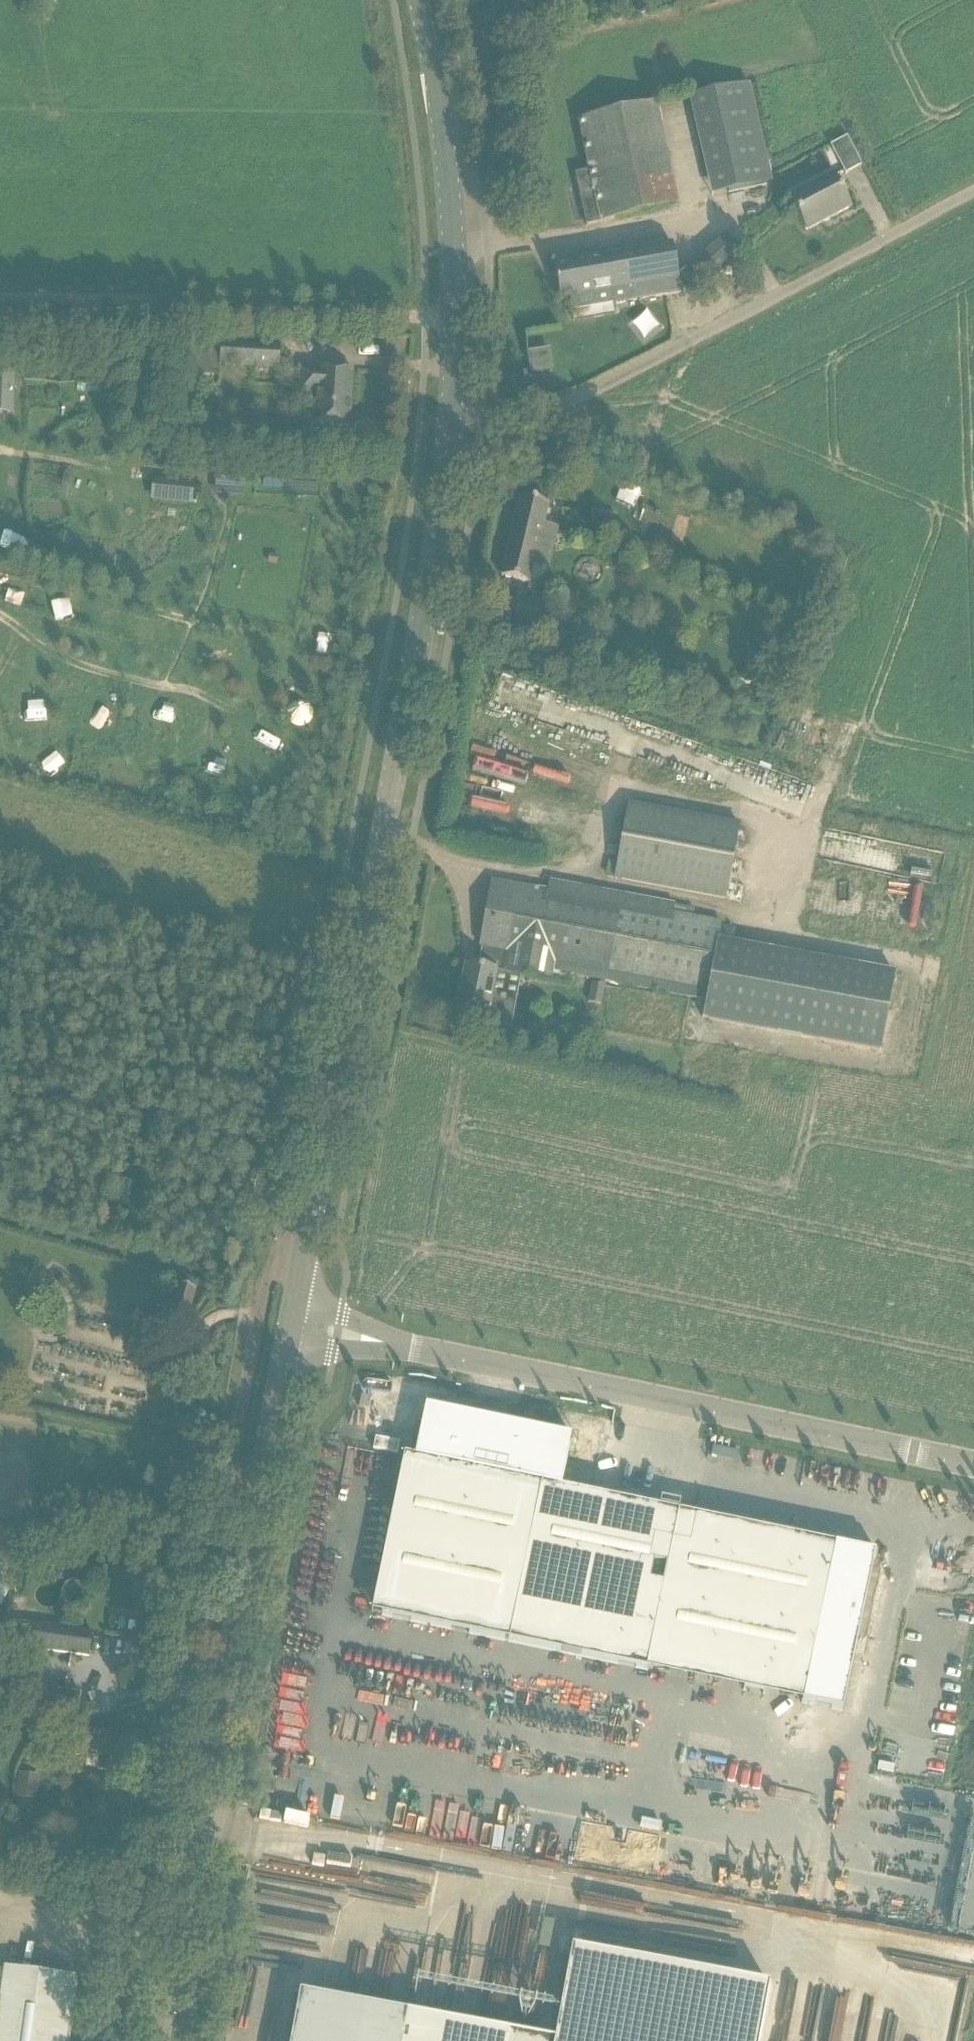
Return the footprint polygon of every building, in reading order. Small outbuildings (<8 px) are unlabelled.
[(689,99),(712,197),(772,184),(749,85),(693,97),(689,99)] [(651,106),(597,117),(577,121),(588,171),(574,174),(586,226),(677,205),(657,105),(651,106)] [(830,147),(845,175),(862,166),(847,138),(830,147)] [(788,198),(806,231),(851,207),(833,175),(788,198)] [(722,239),(680,275),(696,294),(739,258),(722,239)] [(573,263),(554,266),(560,301),(592,296),(594,308),(680,293),(672,245),(573,263)] [(220,344),(219,367),(279,370),(280,347),(220,344)] [(530,351),(532,374),(555,371),(553,349),(530,351)] [(329,425),(329,426),(349,427),(352,373),(332,372),(332,371),(318,370),(318,371),(301,370),(300,388),(310,389),(310,394),(316,394),(314,424),(329,425)] [(13,379),(0,378),(0,402),(13,403),(13,379)] [(154,501),(198,503),(199,480),(156,477),(154,501)] [(503,577),(523,581),(530,583),(534,565),(549,568),(558,528),(543,525),(547,507),(520,500),(503,577)] [(591,510),(589,517),(571,513),(566,534),(608,544),(615,516),(591,510)] [(521,600),(516,626),(544,632),(550,606),(521,600)] [(182,729),(187,710),(170,706),(165,725),(182,729)] [(614,881),(725,901),(739,825),(627,804),(614,881)] [(459,990),(455,1010),(486,1015),(485,1023),(484,1023),(484,1025),(506,1029),(511,1030),(521,976),(551,981),(569,985),(571,975),(606,982),(705,1000),(702,1018),(880,1052),(895,976),(894,976),(892,987),(826,975),(715,953),(721,922),(492,881),(480,948),(486,949),(482,969),(466,966),(461,990),(459,990)] [(588,1003),(601,1006),(605,986),(592,984),(588,1003)] [(188,1314),(195,1290),(179,1286),(173,1309),(188,1314)] [(403,1456),(370,1614),(647,1672),(742,1691),(764,1696),(801,1703),(803,1704),(835,1547),(837,1548),(838,1546),(574,1491),(575,1483),(582,1485),(583,1478),(583,1472),(582,1465),(579,1459),(576,1454),(572,1449),(568,1445),(563,1442),(557,1439),(552,1437),(553,1433),(551,1432),(549,1432),(547,1432),(546,1431),(544,1431),(542,1431),(540,1432),(538,1432),(536,1432),(534,1433),(535,1434),(534,1439),(526,1438),(519,1470),(526,1471),(524,1481),(403,1456)] [(10,1538),(0,1537),(0,1557),(8,1558),(10,1538)] [(29,1624),(25,1647),(67,1654),(89,1658),(92,1634),(71,1630),(29,1624)] [(49,1690),(44,1722),(70,1726),(66,1754),(73,1755),(85,1756),(99,1758),(97,1771),(115,1773),(117,1757),(119,1755),(120,1749),(118,1746),(120,1736),(101,1734),(99,1731),(93,1731),(90,1732),(78,1731),(79,1719),(76,1718),(81,1694),(61,1691),(49,1690)] [(17,1803),(34,1805),(34,1801),(36,1801),(39,1776),(20,1774),(16,1798),(18,1798),(17,1803)] [(263,1792),(273,1794),(275,1784),(265,1782),(263,1792)] [(288,1887),(294,1830),(323,1833),(325,1820),(275,1815),(274,1823),(253,1821),(249,1858),(263,1860),(261,1884),(288,1887)] [(769,1985),(571,1949),(554,2040),(759,2040),(769,1985)] [(78,1978),(53,1974),(54,1968),(42,1966),(41,1972),(18,1969),(17,1972),(3,1970),(3,1971),(0,1971),(0,2040),(69,2040),(78,1978)] [(408,2014),(299,1994),(291,2040),(403,2040),(408,2014)] [(403,2040),(550,2040),(408,2014),(403,2040)]
